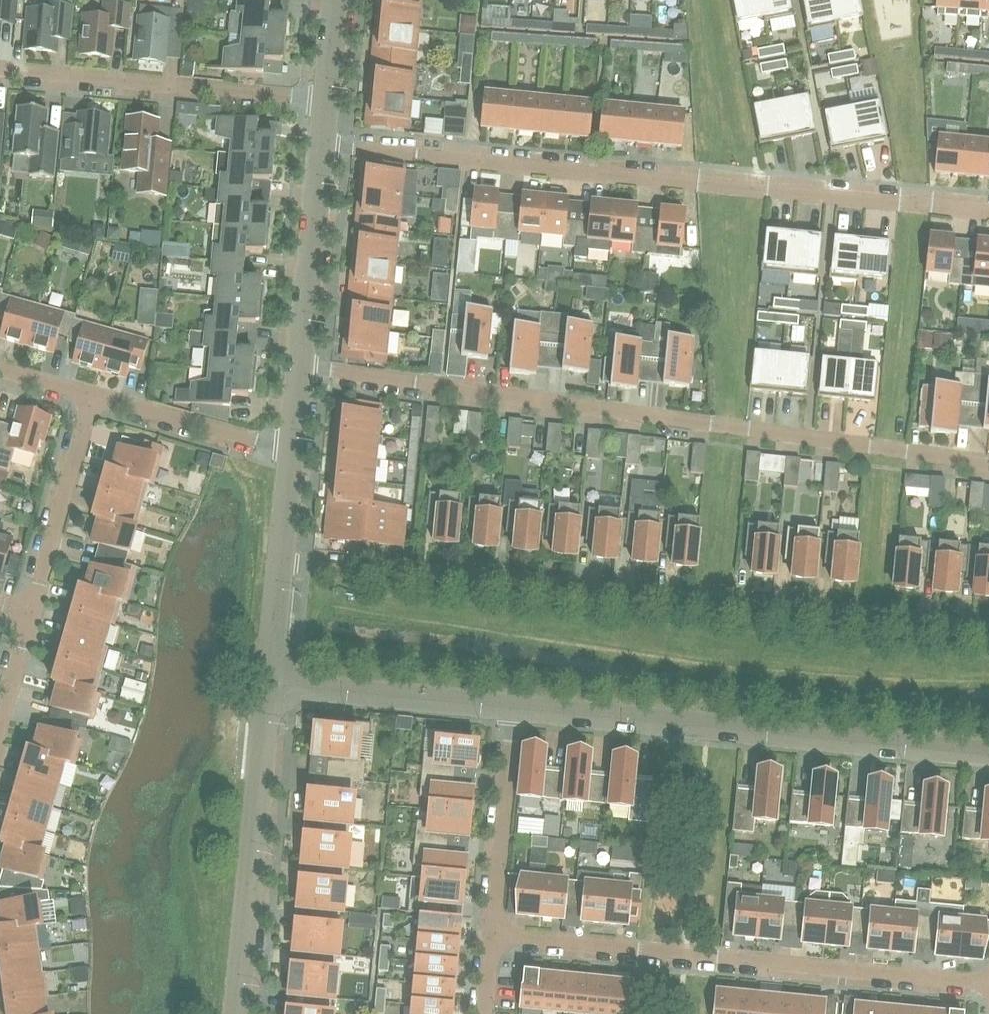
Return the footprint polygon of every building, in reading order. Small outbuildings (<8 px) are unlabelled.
[(12,23),(14,0),(0,0),(0,21),(12,23)] [(284,40),(286,17),(269,15),(270,2),(247,0),(241,0),(240,11),(231,10),(229,33),(245,35),(245,36),(284,40)] [(417,30),(420,0),(387,0),(386,5),(384,5),(383,14),(378,14),(377,26),(417,30)] [(761,0),(732,0),(736,23),(764,18),(765,22),(761,0)] [(765,22),(794,17),(790,0),(761,0),(765,22)] [(831,0),(801,0),(808,32),(836,26),(831,0)] [(836,22),(863,16),(860,0),(831,0),(836,26),(837,26),(836,22)] [(959,10),(960,0),(937,0),(937,8),(936,8),(936,9),(937,9),(937,15),(945,16),(959,17),(959,10)] [(959,10),(959,17),(980,18),(981,12),(981,0),(960,0),(959,10)] [(981,12),(980,18),(988,19),(988,12),(988,0),(981,0),(981,12)] [(84,15),(80,55),(110,58),(113,28),(128,30),(130,5),(104,2),(104,3),(105,3),(103,17),(84,15)] [(70,40),(71,33),(74,7),(44,4),(41,7),(41,11),(29,10),(25,49),(56,52),(57,39),(70,40)] [(168,33),(180,34),(182,10),(170,9),(169,21),(139,18),(135,60),(165,63),(168,33)] [(510,29),(510,21),(489,19),(488,28),(510,29)] [(531,31),(532,22),(510,21),(510,29),(531,31)] [(553,32),(553,24),(532,22),(531,31),(553,32)] [(553,32),(575,34),(575,25),(553,24),(553,32)] [(395,63),(413,65),(417,30),(377,26),(376,39),(380,39),(379,49),(396,51),(395,63)] [(607,36),(608,27),(587,26),(586,34),(607,36)] [(629,37),(630,29),(608,27),(607,36),(629,37)] [(651,39),(651,30),(630,29),(629,37),(651,39)] [(651,39),(672,40),(673,32),(651,30),(651,39)] [(491,41),(517,43),(518,35),(492,33),(491,41)] [(545,36),(518,35),(517,43),(544,45),(545,36)] [(227,50),(225,70),(263,74),(264,61),(281,63),(284,40),(245,36),(244,48),(228,50),(227,50)] [(545,36),(544,45),(570,47),(571,38),(545,36)] [(597,40),(571,38),(570,47),(597,48),(597,40)] [(637,43),(611,41),(610,49),(636,51),(637,43)] [(663,44),(637,43),(636,51),(662,53),(663,44)] [(663,44),(662,53),(689,55),(689,46),(663,44)] [(772,57),(785,54),(783,45),(770,48),(772,57)] [(770,48),(757,50),(759,59),(772,57),(770,48)] [(955,59),(956,51),(935,49),(934,57),(955,59)] [(854,51),(841,53),(843,62),(856,60),(854,51)] [(977,61),(978,53),(956,51),(955,59),(977,61)] [(830,65),(843,62),(841,53),(828,55),(830,65)] [(978,53),(977,61),(988,62),(988,54),(978,53)] [(463,55),(461,69),(471,70),(473,56),(463,55)] [(788,69),(786,60),(773,63),(775,72),(788,69)] [(370,95),(410,99),(413,65),(395,63),(394,75),(377,73),(376,83),(371,82),(370,95)] [(773,63),(760,65),(762,74),(775,72),(773,63)] [(973,74),(974,66),(947,63),(946,72),(973,74)] [(857,66),(844,68),(846,77),(858,75),(857,66)] [(974,66),(973,74),(988,76),(988,67),(974,66)] [(832,80),(846,77),(844,68),(831,71),(832,80)] [(460,84),(470,85),(471,70),(461,69),(460,84)] [(481,128),(509,131),(512,96),(494,94),(495,87),(487,87),(486,93),(484,93),(484,94),(485,94),(482,127),(481,127),(481,128)] [(513,89),(512,96),(509,131),(535,134),(539,98),(521,97),(521,90),(513,89)] [(539,92),(539,98),(535,134),(561,136),(565,101),(547,99),(548,93),(539,92)] [(565,94),(565,101),(561,136),(589,139),(589,138),(588,138),(592,105),(593,105),(593,104),(573,102),(574,95),(565,94)] [(387,127),(407,129),(410,99),(370,95),(369,107),(374,108),(373,118),(389,119),(389,126),(387,126),(387,127)] [(809,96),(781,102),(788,139),(816,134),(809,96)] [(599,140),(627,143),(630,107),(613,106),(613,99),(605,98),(604,105),(603,104),(602,106),(603,106),(600,139),(599,139),(599,140)] [(851,104),(859,145),(887,140),(879,98),(851,104)] [(444,117),(466,119),(468,102),(456,100),(455,103),(445,102),(444,117)] [(631,101),(630,107),(627,143),(653,145),(657,110),(639,108),(640,102),(631,101)] [(189,114),(190,103),(177,102),(176,107),(176,113),(189,114)] [(788,139),(781,102),(752,107),(760,145),(788,139)] [(657,103),(657,110),(653,145),(681,148),(681,147),(680,146),(684,114),(685,114),(685,113),(665,111),(666,104),(657,103)] [(199,104),(198,115),(221,118),(222,107),(222,106),(212,105),(200,104),(199,104)] [(831,151),(859,145),(851,104),(822,109),(831,151)] [(45,131),(47,111),(18,108),(17,125),(13,128),(12,136),(15,140),(14,156),(31,158),(30,176),(53,178),(58,132),(45,131)] [(106,157),(109,117),(79,114),(78,128),(64,127),(61,159),(90,162),(93,159),(94,156),(106,157)] [(234,143),(233,154),(218,152),(218,153),(272,159),(274,136),(257,134),(258,121),(221,118),(219,137),(234,143)] [(155,143),(157,122),(128,119),(123,171),(141,173),(139,193),(164,196),(169,144),(155,143)] [(963,176),(966,140),(967,134),(958,133),(958,139),(938,138),(938,139),(939,139),(936,172),(935,172),(935,173),(963,176)] [(963,176),(988,178),(988,176),(988,136),(984,136),(984,142),(966,140),(963,176)] [(253,180),(270,181),(272,159),(218,153),(216,176),(223,176),(222,190),(251,193),(253,180)] [(362,180),(360,192),(401,196),(403,167),(383,166),(383,167),(385,167),(384,172),(367,171),(366,180),(362,180)] [(180,172),(180,188),(191,187),(191,171),(180,172)] [(493,239),(506,241),(508,214),(496,213),(498,194),(499,194),(499,193),(496,193),(496,189),(484,187),(483,192),(474,191),(474,192),(475,192),(472,227),(471,227),(471,228),(494,231),(493,239)] [(447,188),(445,213),(457,214),(460,189),(447,188)] [(271,213),(267,213),(267,208),(250,206),(251,193),(222,190),(218,226),(270,231),(272,213),(271,213)] [(379,229),(397,231),(401,196),(360,192),(359,205),(364,205),(363,215),(380,217),(379,229)] [(523,197),(521,215),(508,214),(506,241),(519,242),(520,233),(541,235),(545,198),(522,195),(522,197),(523,197)] [(568,200),(545,198),(541,235),(563,237),(562,246),(575,247),(578,221),(565,220),(567,201),(568,201),(568,200)] [(610,251),(611,242),(614,204),(591,202),(591,203),(592,203),(590,222),(578,221),(575,247),(574,257),(587,259),(588,249),(610,251)] [(644,254),(647,228),(635,227),(636,208),(637,208),(637,207),(614,204),(611,242),(633,244),(632,253),(644,254)] [(685,211),(683,211),(660,209),(660,210),(661,210),(659,229),(647,228),(644,254),(680,258),(681,248),(684,213),(685,213),(685,211)] [(244,265),(246,251),(263,253),(263,248),(267,248),(267,249),(268,249),(270,231),(218,226),(216,246),(212,246),(210,261),(215,262),(244,265)] [(355,249),(354,261),(394,265),(397,231),(379,229),(378,241),(361,239),(360,249),(355,249)] [(790,275),(794,232),(765,229),(761,272),(790,275)] [(926,272),(926,273),(949,275),(948,284),(961,285),(964,259),(951,258),(953,239),(954,239),(954,238),(953,238),(954,234),(955,234),(955,233),(938,231),(938,233),(938,236),(929,236),(929,237),(930,237),(927,272),(926,272)] [(823,235),(794,232),(790,275),(819,278),(823,235)] [(858,282),(862,239),(833,236),(829,279),(858,282)] [(891,242),(862,239),(858,282),(859,282),(859,277),(887,280),(891,242)] [(470,241),(461,240),(460,240),(457,273),(468,274),(470,241)] [(977,240),(977,242),(978,242),(976,261),(964,259),(961,285),(988,288),(988,241),(977,240)] [(113,261),(129,264),(132,246),(117,243),(113,261)] [(161,257),(170,258),(171,244),(162,243),(161,257)] [(182,244),(181,257),(197,258),(198,246),(182,244)] [(372,297),(390,299),(394,265),(354,261),(352,273),(357,274),(356,284),(359,284),(358,296),(372,297)] [(259,285),(260,279),(243,278),(244,265),(215,262),(213,277),(221,278),(219,298),(263,303),(265,284),(264,284),(264,285),(259,285)] [(539,281),(548,282),(549,269),(548,269),(540,268),(539,281)] [(573,272),(564,271),(562,283),(572,284),(573,272)] [(584,285),(585,274),(573,273),(572,284),(584,285)] [(38,306),(1,296),(3,290),(2,290),(0,299),(0,319),(5,320),(0,338),(7,340),(27,346),(38,306)] [(348,317),(347,329),(387,333),(390,299),(372,297),(371,309),(354,308),(353,317),(348,317)] [(202,333),(208,333),(241,337),(243,323),(256,325),(256,319),(260,320),(260,321),(261,321),(263,303),(219,298),(218,310),(204,312),(202,333)] [(773,308),(800,311),(800,302),(774,299),(773,308)] [(68,342),(75,315),(74,315),(74,316),(38,306),(27,346),(53,353),(58,335),(68,338),(67,342),(68,342)] [(841,315),(868,318),(868,308),(842,306),(841,315)] [(468,353),(467,357),(487,359),(492,310),(466,308),(465,317),(452,316),(449,351),(468,353)] [(154,313),(138,311),(136,324),(153,325),(154,313)] [(552,335),(554,314),(540,313),(539,327),(514,324),(509,373),(529,375),(530,363),(537,363),(540,334),(552,335)] [(568,371),(588,373),(593,325),(568,322),(569,316),(554,314),(552,335),(565,336),(562,366),(569,367),(568,371)] [(799,317),(773,314),(772,323),(798,326),(799,317)] [(78,345),(73,363),(99,370),(111,331),(74,321),(76,315),(75,315),(68,342),(78,345)] [(867,323),(841,321),(840,330),(866,332),(867,323)] [(670,381),(669,386),(689,388),(694,339),(668,336),(669,324),(656,322),(654,343),(652,359),(665,360),(663,380),(670,381)] [(364,360),(384,362),(387,333),(347,329),(346,342),(350,342),(349,352),(366,354),(366,359),(364,359),(364,360)] [(430,355),(443,357),(446,332),(433,330),(430,355)] [(147,341),(111,331),(99,370),(126,378),(129,367),(140,370),(149,340),(147,340),(147,341)] [(241,337),(208,333),(206,347),(203,347),(201,369),(256,374),(258,356),(257,356),(256,357),(252,356),(253,351),(240,350),(241,337)] [(654,343),(641,341),(615,338),(613,359),(605,359),(602,383),(610,384),(610,387),(630,389),(631,377),(638,378),(640,358),(652,359),(654,343)] [(749,390),(778,393),(782,355),(753,352),(749,390)] [(818,397),(846,399),(850,357),(822,354),(818,397)] [(810,358),(782,355),(778,393),(807,396),(810,358)] [(851,357),(850,357),(846,399),(875,402),(879,364),(851,362),(851,357)] [(192,404),(230,408),(231,395),(248,396),(249,391),(253,391),(253,392),(254,392),(256,374),(201,369),(200,383),(194,384),(192,404)] [(931,429),(930,432),(950,434),(951,422),(958,423),(960,402),(972,404),(975,375),(962,373),(961,386),(935,384),(935,387),(923,386),(918,427),(931,429)] [(988,381),(988,376),(975,375),(972,404),(985,405),(983,425),(988,426),(988,381)] [(380,406),(360,404),(360,405),(361,405),(360,412),(339,410),(338,424),(342,425),(342,433),(337,433),(337,434),(383,439),(383,437),(377,437),(378,423),(384,423),(385,415),(379,414),(380,406)] [(441,408),(427,407),(423,448),(437,449),(441,408)] [(0,435),(0,469),(8,471),(14,450),(35,456),(39,441),(43,442),(50,417),(25,410),(23,418),(16,416),(14,426),(3,424),(0,435)] [(480,443),(483,414),(469,413),(466,442),(480,443)] [(421,418),(413,418),(405,504),(414,505),(421,418)] [(520,449),(523,420),(509,419),(506,447),(520,449)] [(560,454),(562,425),(548,424),(546,453),(560,454)] [(599,460),(602,431),(588,430),(585,458),(599,460)] [(383,439),(337,434),(335,447),(340,448),(339,456),(334,456),(334,457),(381,461),(381,460),(374,459),(376,445),(382,446),(383,439)] [(639,465),(642,436),(628,435),(625,464),(639,465)] [(107,470),(107,471),(153,484),(163,449),(147,444),(143,456),(119,449),(113,472),(107,470)] [(704,474),(707,445),(693,444),(690,473),(704,474)] [(758,482),(761,453),(747,452),(744,480),(758,482)] [(213,455),(209,467),(222,471),(226,458),(213,455)] [(381,461),(334,457),(333,470),(338,470),(337,479),(332,478),(332,479),(378,484),(378,483),(372,482),(374,468),(380,469),(381,461)] [(797,487),(800,459),(786,457),(783,486),(797,487)] [(837,493),(840,464),(826,463),(823,491),(837,493)] [(107,471),(100,494),(141,506),(147,484),(153,485),(153,484),(107,471)] [(942,507),(945,478),(931,477),(928,506),(942,507)] [(378,491),(378,484),(332,479),(331,493),(336,493),(335,501),(330,501),(330,502),(368,506),(402,509),(405,510),(405,508),(370,505),(371,491),(378,491)] [(541,504),(520,502),(522,482),(505,481),(503,506),(508,507),(506,533),(507,533),(507,529),(516,530),(515,536),(513,536),(512,547),(514,547),(514,549),(536,551),(541,504)] [(982,513),(985,484),(971,482),(968,511),(982,513)] [(436,528),(434,528),(432,539),(435,539),(435,541),(456,543),(461,496),(429,493),(426,525),(428,525),(428,521),(436,522),(436,528)] [(135,528),(141,506),(100,494),(93,517),(136,529),(135,528)] [(476,532),(473,532),(472,543),(475,543),(474,545),(496,547),(501,500),(469,497),(466,529),(467,529),(468,525),(476,526),(476,532)] [(630,497),(625,545),(627,545),(627,541),(635,541),(635,548),(633,547),(631,558),(634,559),(634,561),(655,563),(661,500),(630,497)] [(333,502),(332,514),(329,514),(326,539),(352,541),(352,538),(364,540),(368,506),(330,502),(333,502)] [(555,540),(553,540),(552,551),(554,551),(554,553),(576,555),(580,508),(549,505),(546,537),(547,537),(547,533),(556,534),(555,540)] [(368,506),(364,540),(376,541),(376,543),(401,546),(404,521),(401,521),(402,509),(368,506)] [(595,544),(593,544),(592,554),(594,555),(594,557),(615,559),(620,512),(589,509),(585,541),(587,541),(587,537),(596,537),(595,544)] [(675,552),(672,551),(671,562),(674,562),(673,565),(695,567),(700,519),(668,516),(665,548),(666,549),(667,544),(675,545),(675,552)] [(129,553),(136,529),(93,517),(93,518),(99,520),(93,543),(109,547),(105,559),(125,565),(129,553)] [(754,559),(752,559),(751,570),(753,570),(753,573),(775,575),(779,527),(748,524),(745,556),(746,556),(746,552),(755,553),(754,559)] [(794,563),(792,563),(791,574),(793,574),(793,576),(815,579),(819,531),(788,528),(784,560),(786,560),(786,556),(795,557),(794,563)] [(834,567),(832,567),(830,578),(833,578),(833,580),(854,582),(859,535),(827,532),(824,564),(825,564),(826,560),(834,561),(834,567)] [(4,582),(7,570),(3,569),(12,540),(0,537),(0,581),(4,582)] [(918,587),(919,576),(917,575),(918,569),(926,570),(926,574),(927,574),(930,542),(899,539),(894,586),(916,589),(916,586),(918,587)] [(956,590),(958,590),(959,580),(957,579),(958,573),(966,574),(966,578),(967,578),(970,546),(939,543),(934,590),(956,592),(956,590)] [(978,547),(974,594),(988,596),(988,548),(978,547)] [(79,589),(79,590),(126,603),(133,579),(122,576),(125,565),(105,559),(102,570),(92,567),(85,591),(79,589)] [(126,604),(126,603),(79,590),(73,613),(109,623),(114,625),(120,602),(126,604)] [(103,646),(109,623),(73,613),(66,636),(103,646)] [(53,657),(60,659),(101,671),(108,648),(103,646),(66,636),(64,644),(57,642),(53,657)] [(60,659),(53,682),(100,696),(100,695),(95,693),(101,671),(60,659)] [(93,720),(100,696),(53,682),(53,683),(59,685),(52,708),(63,711),(60,722),(55,720),(55,721),(80,728),(86,730),(89,718),(93,720)] [(368,735),(369,724),(331,720),(330,730),(315,728),(313,756),(331,757),(329,778),(354,781),(364,782),(366,761),(357,760),(360,734),(368,735)] [(28,751),(27,751),(75,765),(81,741),(77,739),(80,728),(55,721),(52,732),(40,729),(33,752),(28,751)] [(421,774),(448,777),(449,765),(474,768),(474,764),(478,765),(480,752),(476,752),(476,744),(463,743),(464,734),(464,733),(445,732),(444,741),(437,740),(436,753),(423,752),(422,766),(421,774)] [(545,751),(523,749),(519,796),(560,800),(564,768),(562,768),(562,772),(543,771),(545,751)] [(27,751),(21,775),(58,785),(64,763),(74,765),(75,765),(27,751)] [(590,755),(568,753),(564,801),(606,805),(609,773),(607,773),(607,777),(588,775),(590,755)] [(635,760),(614,758),(609,805),(629,807),(628,821),(649,823),(654,777),(653,777),(652,781),(634,779),(635,760)] [(758,772),(756,791),(737,789),(738,785),(737,785),(732,832),(753,834),(755,819),(775,821),(780,774),(758,772)] [(448,777),(421,774),(419,796),(432,797),(430,809),(470,814),(472,791),(447,788),(448,777)] [(51,808),(58,785),(21,775),(14,798),(51,808)] [(813,777),(812,797),(793,795),(793,791),(792,790),(789,823),(831,827),(835,779),(813,777)] [(309,793),(306,820),(324,822),(349,825),(350,825),(351,825),(353,797),(352,797),(354,781),(329,778),(328,790),(325,789),(325,794),(309,793)] [(891,785),(869,783),(867,802),(848,800),(849,796),(848,796),(845,828),(886,832),(887,819),(889,800),(891,785)] [(946,790),(924,788),(923,807),(904,806),(904,801),(903,801),(901,821),(900,833),(942,837),(946,790)] [(965,807),(961,839),(988,842),(988,794),(986,794),(984,813),(965,812),(966,807),(965,807)] [(14,798),(8,821),(44,831),(51,808),(14,798)] [(889,800),(887,819),(901,821),(903,801),(889,800)] [(470,814),(430,809),(429,822),(416,821),(414,843),(441,845),(442,834),(467,836),(470,814)] [(554,837),(568,837),(568,818),(554,817),(554,837)] [(526,834),(553,835),(553,819),(526,819),(526,834)] [(44,831),(8,821),(1,844),(48,857),(49,856),(38,853),(44,831)] [(348,841),(349,825),(324,822),(323,833),(321,833),(321,838),(305,836),(302,864),(320,866),(345,868),(346,868),(349,841),(348,841)] [(358,828),(358,858),(372,858),(372,828),(358,828)] [(549,837),(532,836),(531,848),(548,849),(549,837)] [(441,845),(414,843),(412,865),(424,866),(423,878),(463,882),(465,860),(440,857),(441,845)] [(48,857),(1,844),(1,845),(7,846),(0,870),(3,870),(0,880),(0,888),(42,891),(44,882),(42,881),(48,857)] [(898,853),(897,866),(911,867),(912,854),(898,853)] [(784,863),(782,876),(796,878),(798,864),(784,863)] [(316,881),(301,880),(298,907),(316,909),(341,912),(342,912),(345,884),(344,884),(345,868),(320,866),(319,877),(317,877),(316,881)] [(577,870),(576,882),(574,907),(583,908),(582,922),(604,924),(608,884),(610,884),(611,873),(577,870)] [(540,918),(544,878),(511,874),(509,893),(520,894),(518,916),(540,918)] [(639,927),(644,875),(629,874),(628,886),(610,884),(608,884),(604,924),(626,926),(628,913),(639,914),(638,927),(639,927)] [(411,877),(407,911),(439,915),(439,914),(434,913),(435,903),(461,905),(463,882),(423,878),(411,877)] [(566,880),(544,878),(540,918),(562,920),(564,906),(574,907),(576,882),(566,881),(566,880)] [(965,890),(982,891),(983,880),(966,878),(965,890)] [(742,885),(727,884),(722,936),(723,936),(724,927),(735,928),(734,937),(756,939),(760,899),(741,897),(742,885)] [(44,924),(41,901),(49,900),(48,891),(0,888),(0,920),(1,930),(0,930),(0,931),(44,924)] [(803,930),(802,943),(825,946),(829,905),(830,893),(816,892),(806,899),(806,904),(794,903),(792,929),(803,930)] [(830,893),(829,905),(825,946),(847,948),(848,934),(859,935),(861,909),(851,908),(850,907),(850,903),(841,895),(830,893)] [(782,901),(760,899),(756,939),(779,941),(780,928),(792,929),(794,903),(782,902),(782,901)] [(912,954),(914,941),(925,942),(928,916),(929,902),(895,899),(894,912),(890,952),(912,954)] [(925,942),(937,943),(936,956),(958,959),(962,918),(963,905),(929,902),(928,916),(925,942)] [(339,928),(341,912),(316,909),(315,920),(312,920),(312,925),(296,923),(294,951),(312,953),(337,956),(337,955),(338,955),(341,928),(339,928)] [(869,936),(868,950),(890,952),(894,912),(872,910),(871,910),(861,909),(859,935),(869,936)] [(392,928),(393,915),(383,914),(382,927),(392,928)] [(420,940),(456,944),(456,945),(458,945),(458,922),(422,918),(420,940)] [(980,961),(982,939),(988,939),(988,921),(962,918),(958,959),(980,961)] [(44,924),(0,931),(0,955),(37,950),(33,927),(44,925),(44,924)] [(418,962),(454,965),(454,966),(456,966),(456,945),(456,944),(420,940),(418,962)] [(379,958),(389,959),(390,947),(380,946),(379,958)] [(37,950),(0,955),(0,963),(2,979),(40,973),(37,950)] [(308,969),(292,967),(289,995),(307,996),(307,997),(332,999),(334,999),(336,971),(335,971),(337,956),(312,953),(311,964),(308,964),(308,969)] [(378,971),(388,972),(389,959),(379,958),(378,971)] [(418,962),(418,963),(416,983),(452,987),(452,988),(454,988),(454,966),(454,965),(418,962)] [(542,1010),(545,973),(524,971),(520,1008),(542,1010)] [(2,979),(5,1003),(43,997),(48,997),(45,973),(40,973),(2,979)] [(563,1012),(567,975),(545,973),(542,1010),(563,1012)] [(567,975),(563,1012),(584,1013),(585,1013),(589,978),(567,975)] [(611,980),(589,978),(585,1013),(607,1013),(611,980)] [(633,982),(611,980),(607,1013),(629,1013),(633,982)] [(452,988),(452,987),(416,983),(414,1005),(449,1008),(449,1009),(452,1009),(452,988)] [(375,1001),(385,1002),(386,989),(376,988),(375,1001)] [(738,992),(716,990),(714,1013),(736,1013),(738,992)] [(760,994),(738,992),(736,1013),(758,1013),(760,994)] [(782,997),(760,994),(758,1013),(780,1013),(782,997)] [(43,997),(5,1003),(7,1013),(46,1013),(43,997)] [(332,999),(307,997),(306,1008),(304,1007),(303,1012),(288,1011),(287,1013),(331,1013),(332,999)] [(804,999),(782,997),(780,1013),(802,1013),(804,999)] [(802,1013),(832,1013),(824,1013),(825,1001),(804,999),(802,1013)] [(378,1013),(383,1013),(385,1002),(375,1001),(373,1013),(378,1013)] [(877,1006),(855,1004),(854,1013),(876,1013),(877,1006)] [(449,1008),(414,1005),(413,1013),(449,1013),(449,1009),(449,1008)] [(877,1006),(876,1013),(898,1013),(899,1008),(877,1006)]
